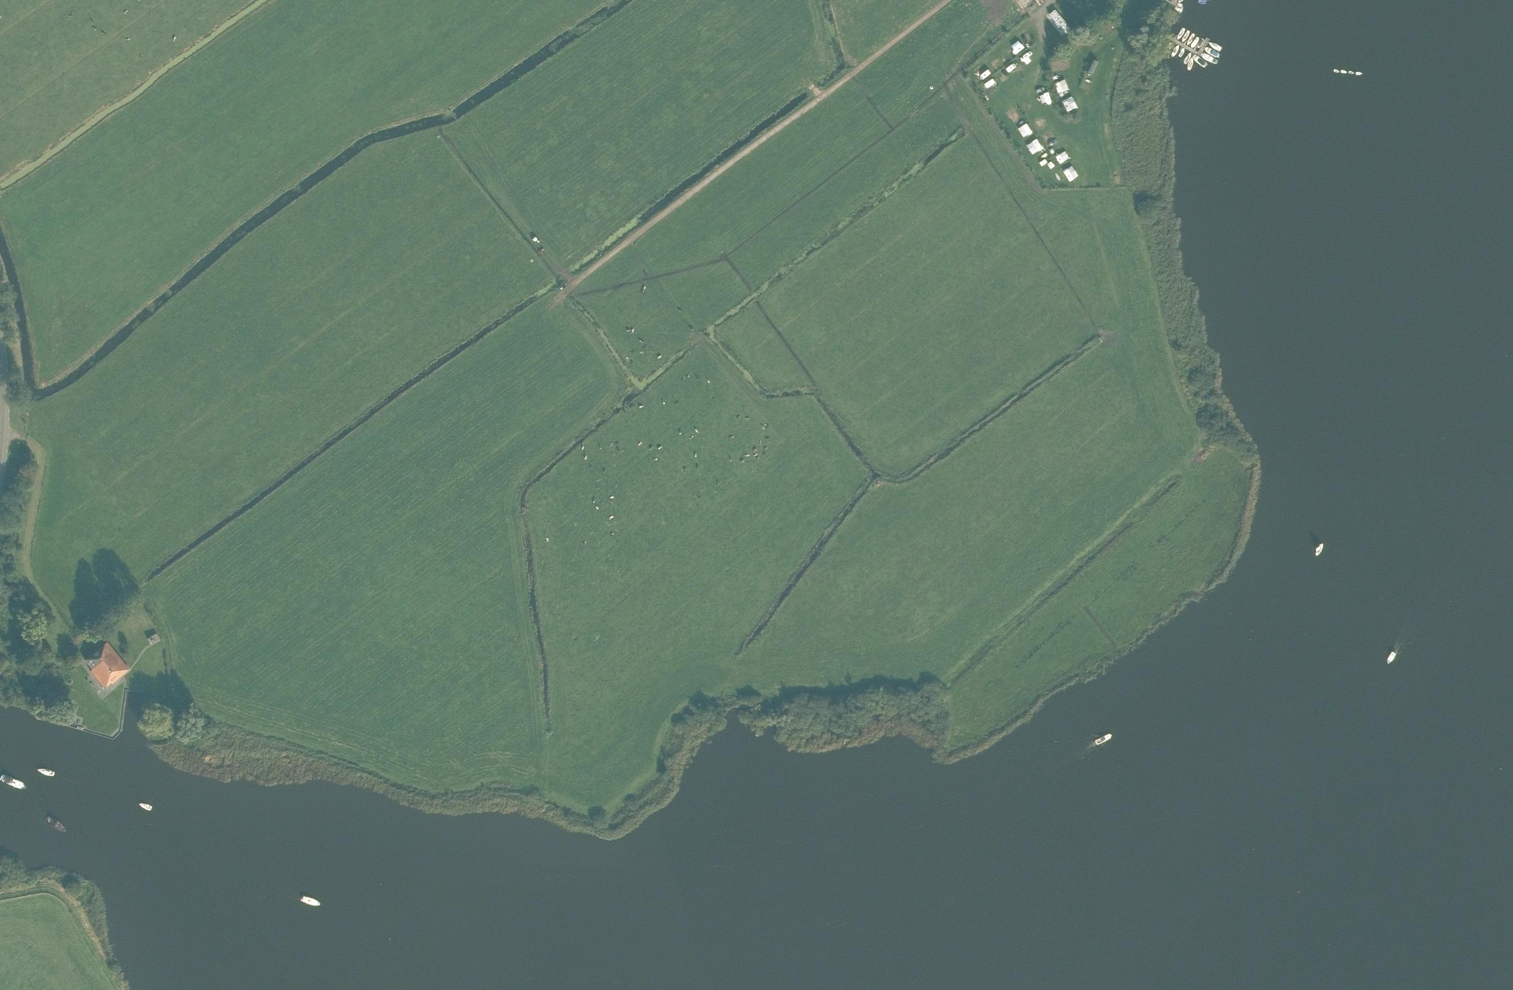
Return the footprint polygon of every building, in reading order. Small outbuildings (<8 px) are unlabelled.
[(1072,29),(1055,10),(1049,15),(1065,34),(1072,29)] [(1041,59),(1051,54),(1046,44),(1036,49),(1041,59)] [(1051,70),(1054,81),(1064,79),(1061,68),(1051,70)] [(1071,114),(1075,111),(1069,102),(1065,105),(1071,114)] [(160,639),(156,633),(147,639),(150,644),(155,641),(156,641),(160,639)] [(112,684),(129,670),(107,642),(85,660),(92,669),(90,671),(105,688),(111,683),(112,684)]
